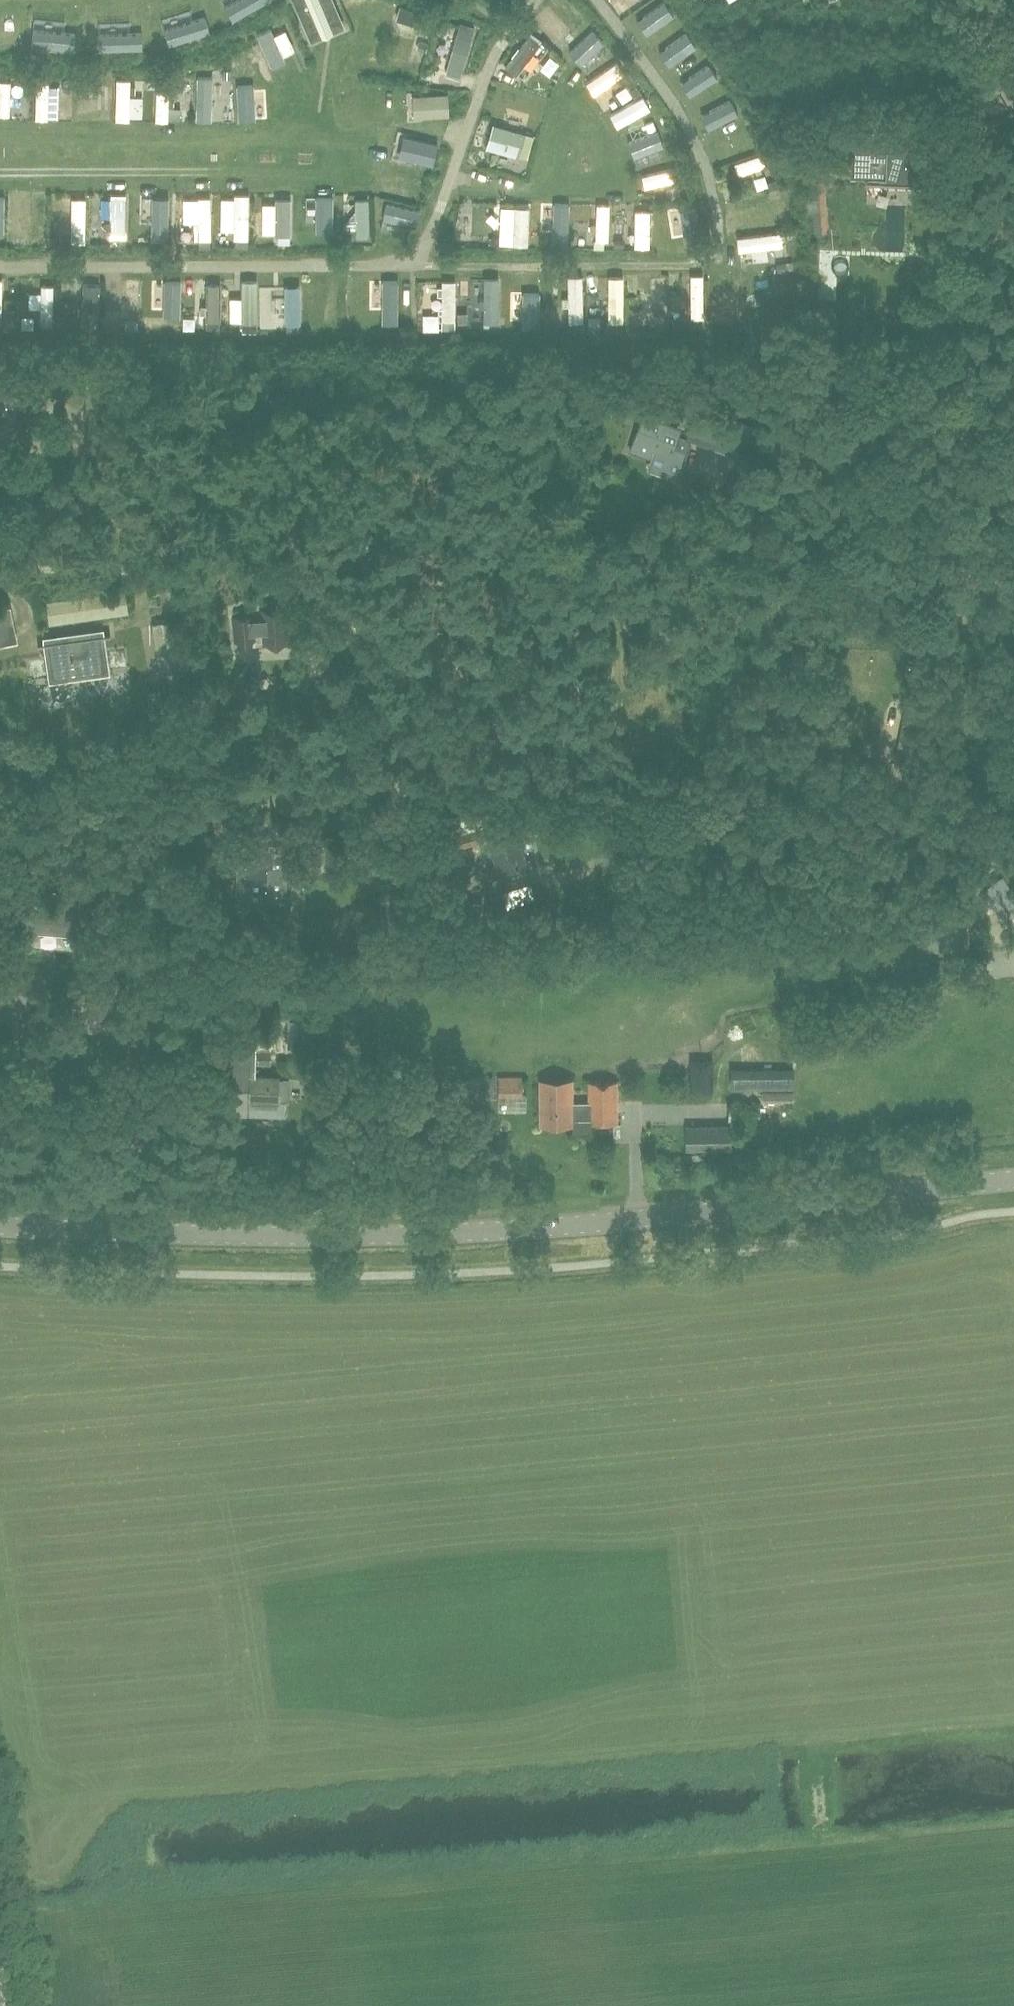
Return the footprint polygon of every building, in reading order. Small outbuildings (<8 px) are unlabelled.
[(225,28),(240,21),(231,0),(213,0),(225,28)] [(330,0),(296,0),(311,35),(322,31),(340,23),(330,0)] [(600,32),(568,0),(556,12),(588,44),(600,32)] [(622,6),(635,25),(669,1),(669,0),(631,0),(622,6)] [(143,14),(126,14),(126,47),(143,47),(143,14)] [(451,75),(467,80),(481,30),(466,26),(451,75)] [(50,50),(68,47),(66,28),(47,30),(50,50)] [(279,34),(289,57),(302,52),(292,29),(279,34)] [(277,32),(264,37),(280,75),(293,70),(277,32)] [(533,39),(514,71),(529,80),(547,48),(533,39)] [(669,66),(677,77),(693,64),(685,54),(669,66)] [(626,94),(626,93),(637,85),(627,70),(597,91),(608,107),(626,94)] [(111,104),(121,104),(120,83),(111,83),(111,104)] [(138,104),(137,83),(123,84),(125,129),(139,129),(139,117),(152,117),(151,103),(138,104)] [(248,124),(274,123),(273,99),(259,99),(258,83),(246,83),(248,124)] [(18,123),(18,112),(29,112),(29,85),(7,84),(7,123),(18,123)] [(85,85),(85,127),(102,128),(102,85),(85,85)] [(56,126),(57,91),(45,90),(44,125),(56,126)] [(167,130),(178,129),(176,94),(166,95),(167,130)] [(700,113),(708,128),(734,115),(726,100),(700,113)] [(437,138),(414,137),(414,153),(448,153),(449,103),(437,103),(437,138)] [(625,139),(663,119),(655,104),(617,124),(625,139)] [(923,150),(897,149),(898,130),(873,129),(873,131),(853,131),(851,175),(867,175),(867,167),(884,168),(883,181),(917,182),(918,165),(922,166),(923,150)] [(502,133),(498,154),(519,158),(517,165),(530,168),(536,140),(502,133)] [(656,178),(681,174),(679,159),(653,163),(656,178)] [(774,164),(747,175),(754,193),(781,183),(774,164)] [(686,181),(656,183),(657,203),(688,202),(686,181)] [(137,256),(138,205),(123,205),(122,256),(137,256)] [(180,245),(180,206),(164,206),(164,245),(180,245)] [(236,243),(262,242),(261,207),(248,207),(248,216),(235,216),(236,243)] [(291,243),(303,243),(302,207),(290,208),(291,243)] [(382,230),(381,207),(370,207),(371,231),(382,230)] [(1,209),(1,255),(19,255),(19,210),(1,209)] [(342,259),(340,209),(328,210),(331,260),(342,259)] [(99,210),(84,210),(84,259),(99,259),(99,210)] [(286,212),(273,212),(274,244),(287,244),(286,212)] [(608,215),(607,258),(623,258),(623,215),(608,215)] [(511,216),(511,259),(540,260),(541,216),(511,216)] [(566,256),(582,256),(583,218),(566,217),(566,256)] [(366,220),(353,222),(356,238),(369,235),(366,220)] [(648,264),(665,264),(664,223),(647,223),(648,264)] [(685,223),(670,223),(670,263),(685,263),(685,223)] [(782,231),(767,231),(768,245),(782,245),(782,231)] [(823,253),(838,251),(836,232),(822,233),(823,253)] [(751,248),(752,267),(796,265),(795,246),(751,248)] [(454,323),(468,323),(467,290),(453,290),(454,323)] [(256,339),(272,340),(274,292),(258,291),(256,339)] [(716,312),(715,291),(704,291),(705,313),(716,312)] [(15,318),(16,294),(7,294),(6,317),(15,318)] [(140,294),(140,325),(155,325),(155,294),(140,294)] [(582,294),(583,319),(597,318),(596,294),(582,294)] [(177,295),(176,335),(193,335),(193,295),(177,295)] [(221,337),(233,337),(234,295),(221,295),(221,337)] [(301,338),(315,337),(313,297),(300,297),(301,338)] [(538,303),(541,319),(552,317),(550,301),(538,303)] [(559,339),(571,339),(571,325),(559,325),(559,339)] [(5,380),(0,420),(23,422),(23,418),(39,420),(39,424),(41,425),(45,384),(5,380)] [(721,423),(694,414),(688,432),(714,442),(721,423)] [(662,423),(642,416),(630,451),(650,458),(651,453),(681,464),(689,441),(678,437),(679,435),(660,429),(662,423)] [(657,478),(683,490),(689,475),(664,464),(657,478)] [(287,610),(261,612),(261,621),(254,621),(254,617),(234,619),(236,648),(256,646),(255,638),(263,638),(263,647),(290,645),(287,610)] [(110,634),(108,634),(38,644),(38,645),(50,644),(52,659),(51,659),(51,660),(52,660),(54,675),(53,675),(53,676),(54,676),(54,677),(55,677),(55,676),(70,674),(71,675),(71,673),(86,671),(86,672),(87,672),(87,671),(102,669),(103,670),(103,669),(104,669),(104,668),(103,668),(101,653),(102,653),(102,652),(101,652),(99,637),(110,635),(110,634)] [(478,844),(474,829),(452,835),(456,850),(478,844)] [(489,838),(498,870),(525,863),(516,831),(489,838)] [(269,859),(252,858),(238,858),(236,906),(266,907),(267,899),(284,900),(285,869),(269,868),(269,859)] [(946,925),(926,927),(928,950),(969,946),(966,912),(945,913),(946,925)] [(112,1018),(114,993),(93,991),(91,1016),(112,1018)] [(257,1050),(236,1050),(236,1068),(271,1068),(271,1039),(258,1039),(257,1050)] [(738,1090),(798,1090),(798,1072),(738,1072),(738,1090)] [(279,1077),(252,1076),(238,1076),(238,1114),(278,1114),(278,1101),(284,1101),(284,1078),(279,1078),(279,1077)] [(498,1077),(499,1097),(522,1098),(523,1076),(498,1077)] [(617,1123),(617,1082),(588,1082),(588,1103),(572,1103),(572,1080),(540,1080),(541,1125),(572,1125),(572,1118),(588,1118),(588,1123),(617,1123)] [(764,1119),(764,1109),(734,1110),(734,1120),(764,1119)] [(686,1127),(686,1151),(730,1151),(730,1127),(686,1127)]
